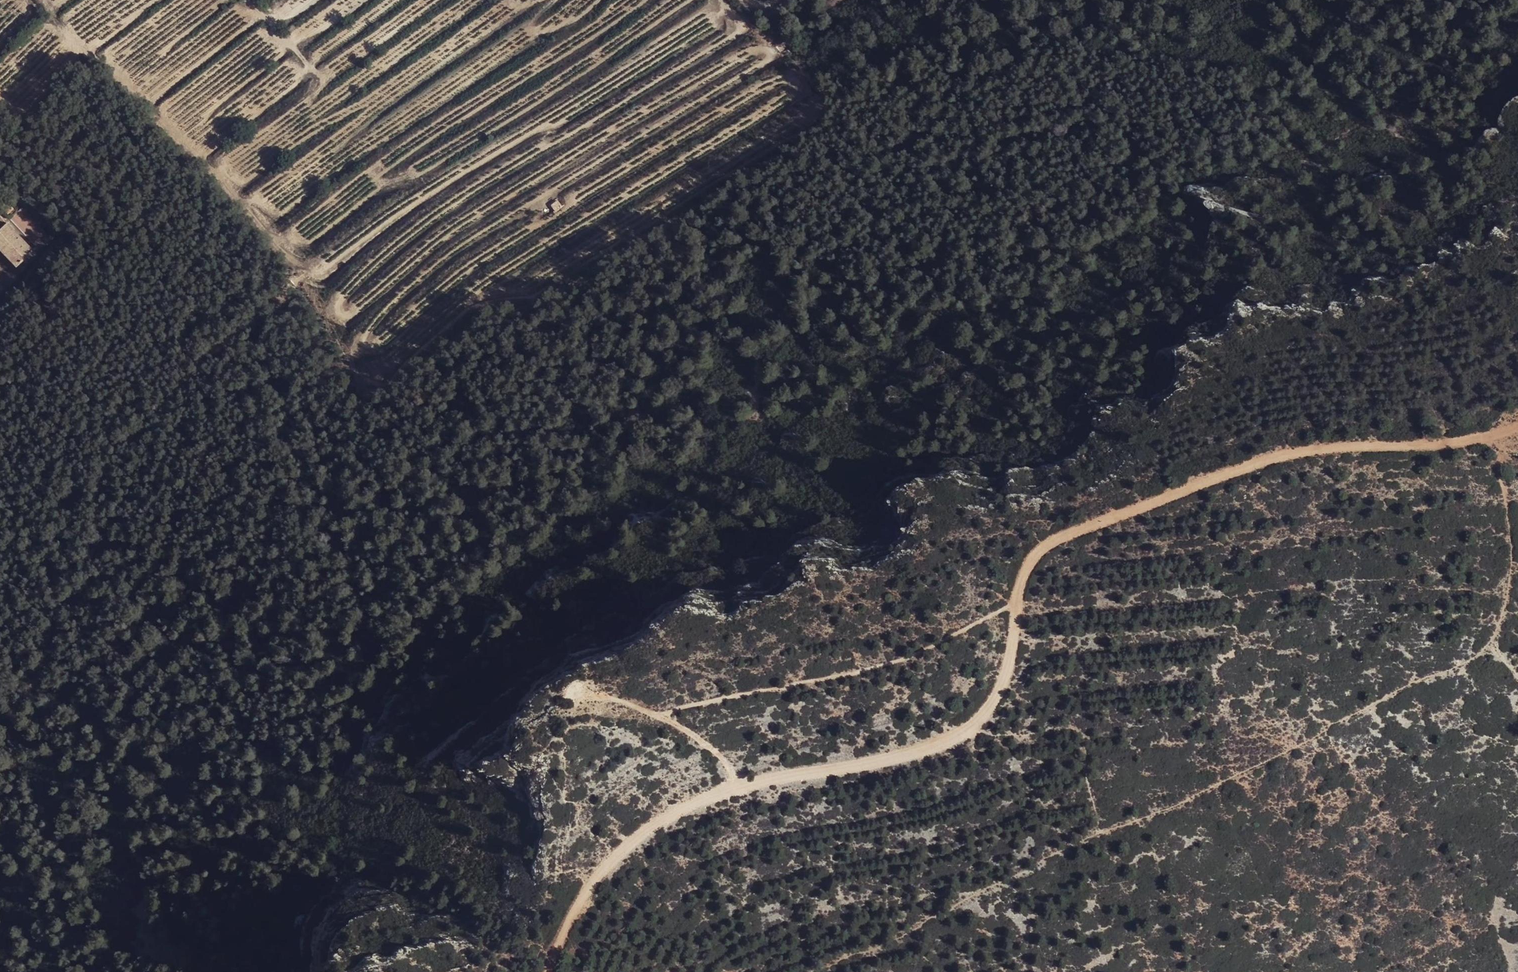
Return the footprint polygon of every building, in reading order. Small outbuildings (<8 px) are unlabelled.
[(10,218),(7,222),(34,250),(37,247),(10,218)] [(0,228),(0,247),(17,265),(34,250),(7,222),(0,228)]
